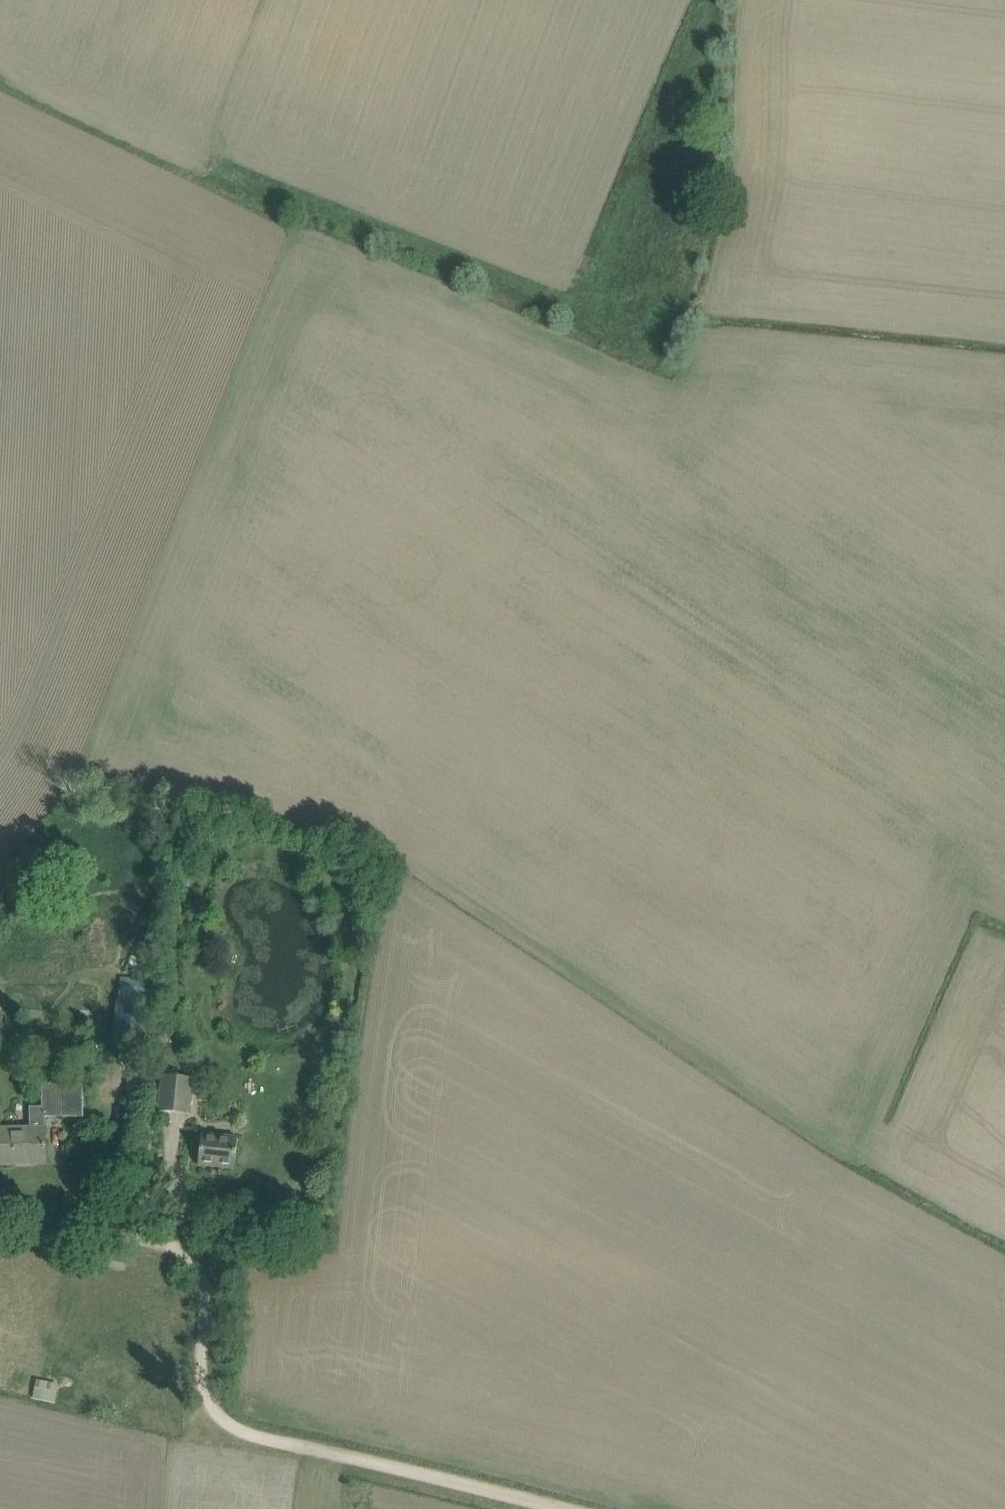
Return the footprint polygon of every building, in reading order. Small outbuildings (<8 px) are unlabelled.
[(121,978),(112,1045),(144,1050),(150,1004),(140,1003),(143,980),(121,978)] [(161,1073),(157,1110),(189,1114),(193,1077),(161,1073)] [(59,1085),(59,1075),(44,1075),(45,1083),(41,1083),(41,1105),(28,1106),(29,1125),(17,1125),(17,1129),(0,1130),(0,1163),(45,1162),(44,1117),(83,1117),(84,1084),(59,1085)] [(234,1169),(237,1137),(201,1134),(198,1165),(234,1169)] [(60,1401),(62,1380),(38,1378),(36,1399),(60,1401)]
